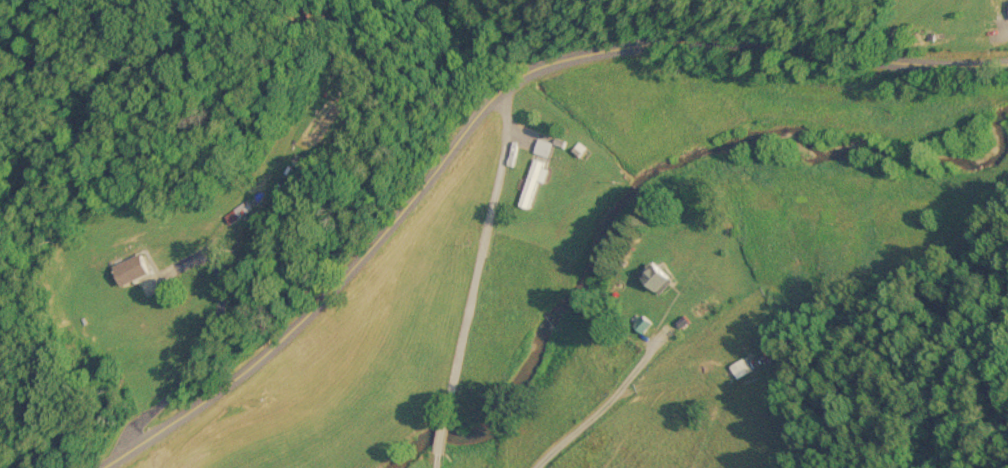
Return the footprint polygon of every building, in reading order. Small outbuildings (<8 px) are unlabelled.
[(553,141),(539,138),(536,152),(550,155),(553,141)] [(539,179),(547,182),(552,163),(532,158),(519,204),(531,208),(539,179)] [(255,208),(248,199),(226,216),(234,225),(255,208)] [(154,273),(146,253),(116,264),(124,285),(154,273)] [(658,293),(674,277),(654,257),(638,273),(658,293)] [(751,370),(744,356),(727,366),(735,379),(751,370)]
